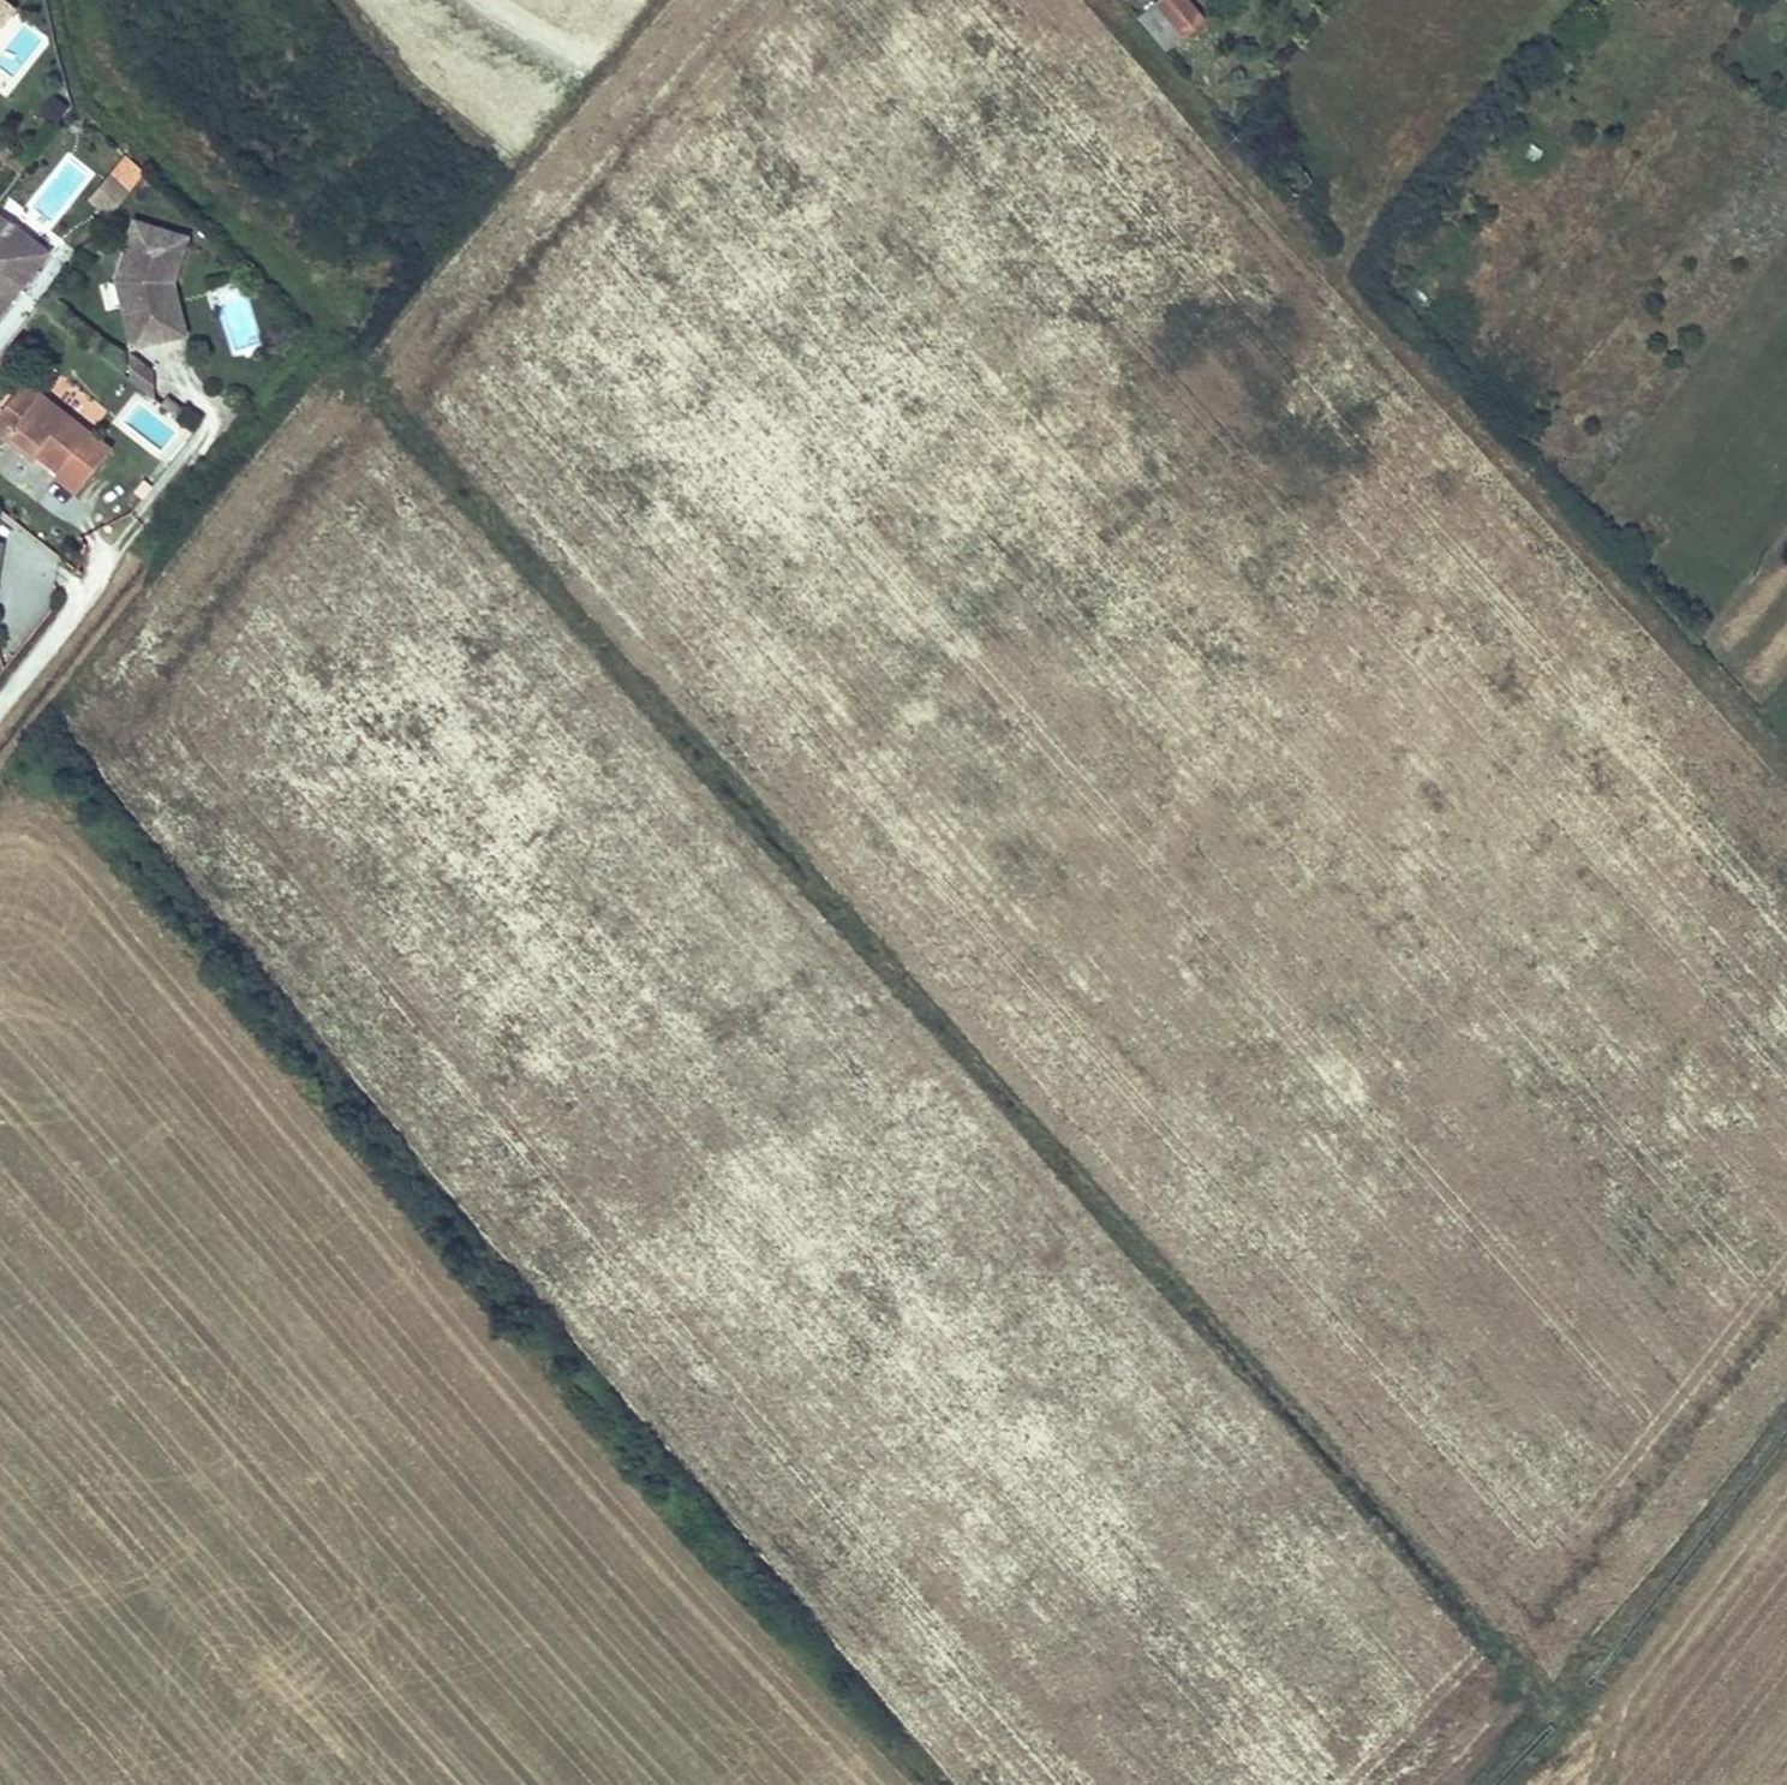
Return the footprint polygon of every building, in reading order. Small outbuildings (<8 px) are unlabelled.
[(1155,3),(1176,27),(1194,11),(1185,0),(1158,0),(1155,3)] [(15,12),(3,3),(0,7),(0,31),(15,12)] [(1155,3),(1137,18),(1163,48),(1180,33),(1176,27),(1155,3)] [(1194,11),(1176,27),(1180,33),(1183,36),(1202,20),(1194,11)] [(42,87),(30,100),(54,121),(65,108),(63,106),(42,87)] [(21,175),(28,166),(14,154),(7,164),(21,175)] [(91,200),(113,213),(130,185),(108,171),(91,200)] [(61,239),(23,210),(12,223),(50,253),(61,239)] [(0,214),(0,316),(50,253),(12,223),(0,214)] [(162,286),(173,284),(187,239),(135,223),(117,282),(133,349),(158,343),(156,334),(173,330),(162,286)] [(173,284),(162,286),(173,330),(156,334),(158,343),(187,336),(173,284)] [(131,355),(131,382),(153,400),(153,373),(131,355)] [(5,439),(10,434),(39,455),(59,471),(54,477),(76,494),(110,450),(25,383),(0,414),(0,435),(5,439)] [(183,414),(167,400),(161,407),(178,421),(183,414)] [(10,434),(5,439),(34,462),(39,455),(10,434)] [(143,503),(152,492),(144,485),(135,497),(143,503)]
